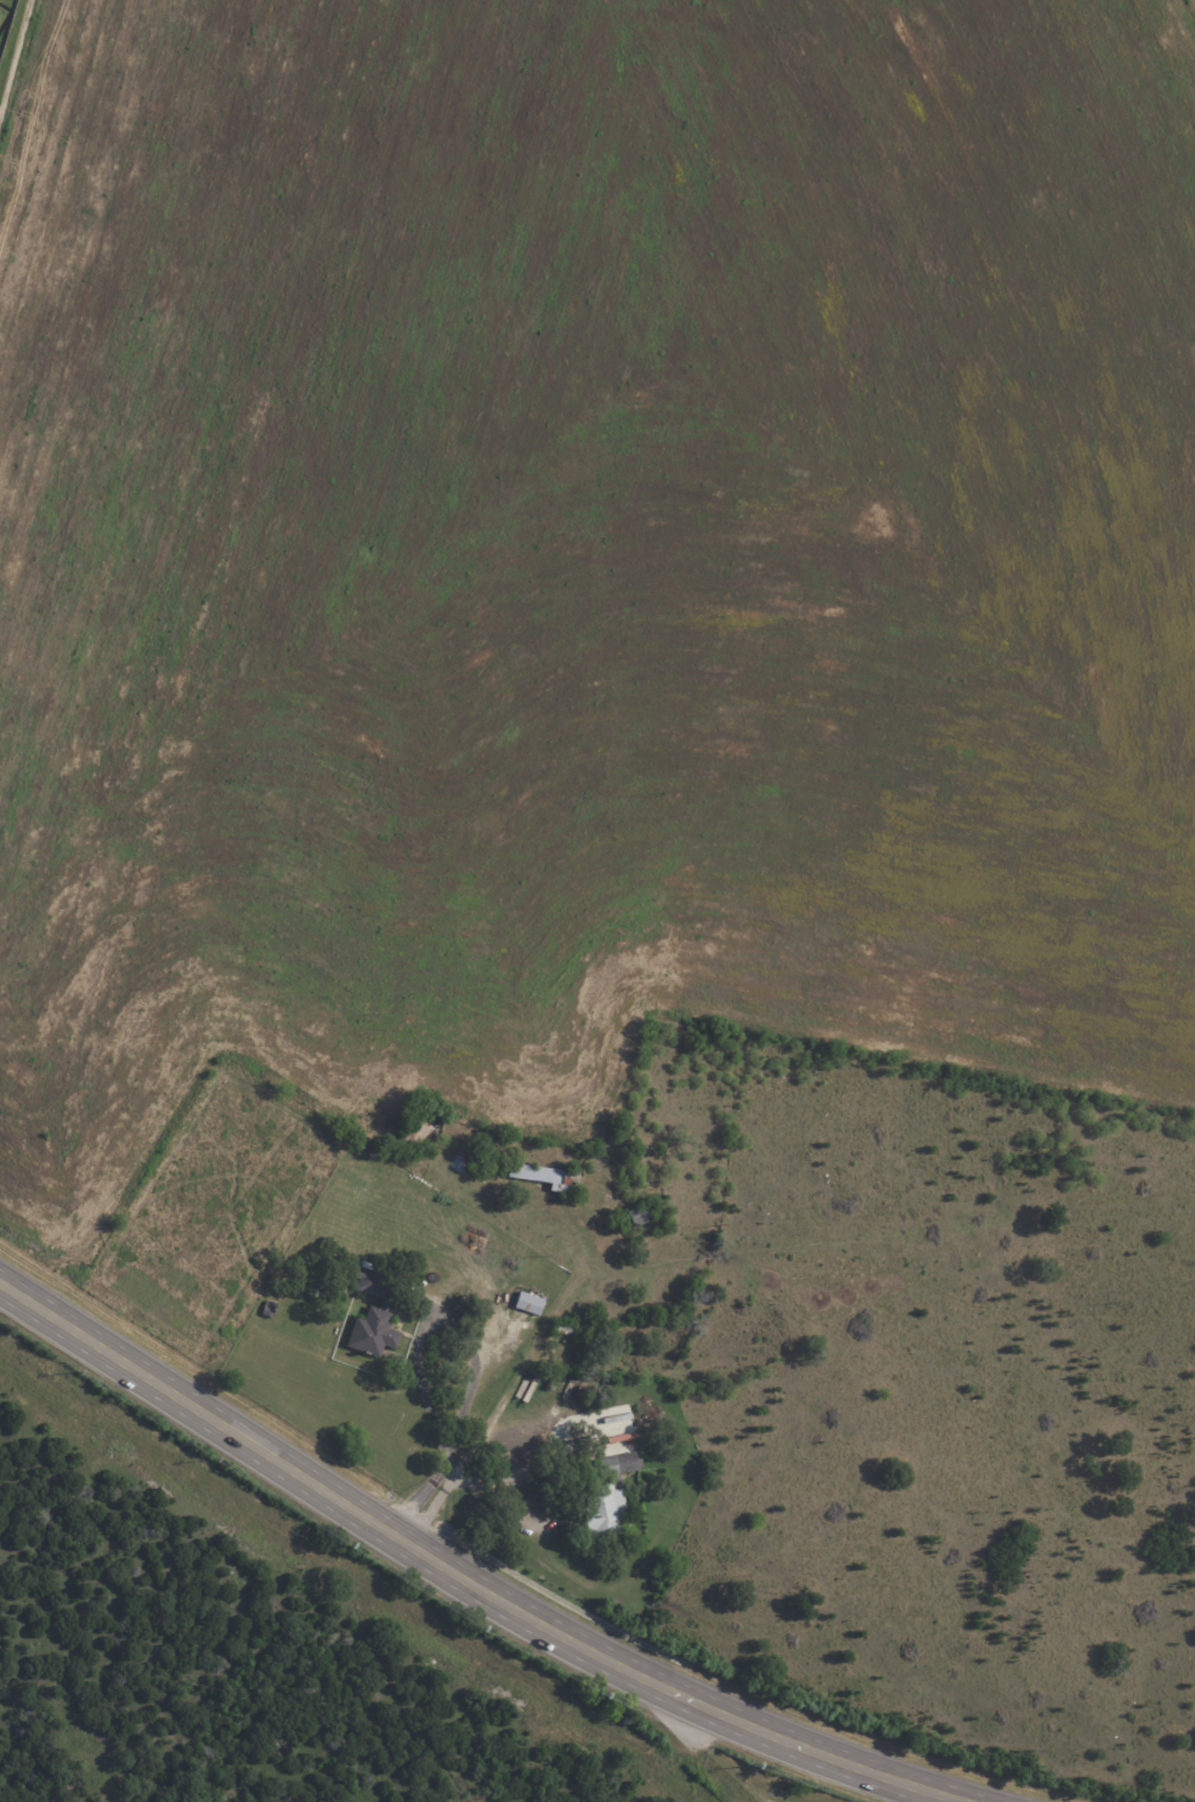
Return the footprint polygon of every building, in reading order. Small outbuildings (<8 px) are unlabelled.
[(507,1178),(550,1183),(549,1190),(576,1193),(578,1171),(508,1164),(507,1178)] [(627,1211),(632,1227),(654,1219),(648,1203),(627,1211)] [(389,1281),(357,1271),(352,1290),(383,1300),(389,1281)] [(514,1309),(539,1315),(543,1298),(517,1292),(514,1309)] [(379,1357),(382,1346),(396,1349),(400,1332),(387,1329),(391,1312),(367,1307),(364,1320),(353,1317),(346,1349),(379,1357)] [(619,1473),(640,1470),(638,1452),(597,1458),(600,1482),(589,1484),(593,1510),(583,1512),(586,1538),(616,1534),(613,1512),(625,1511),(619,1473)]
